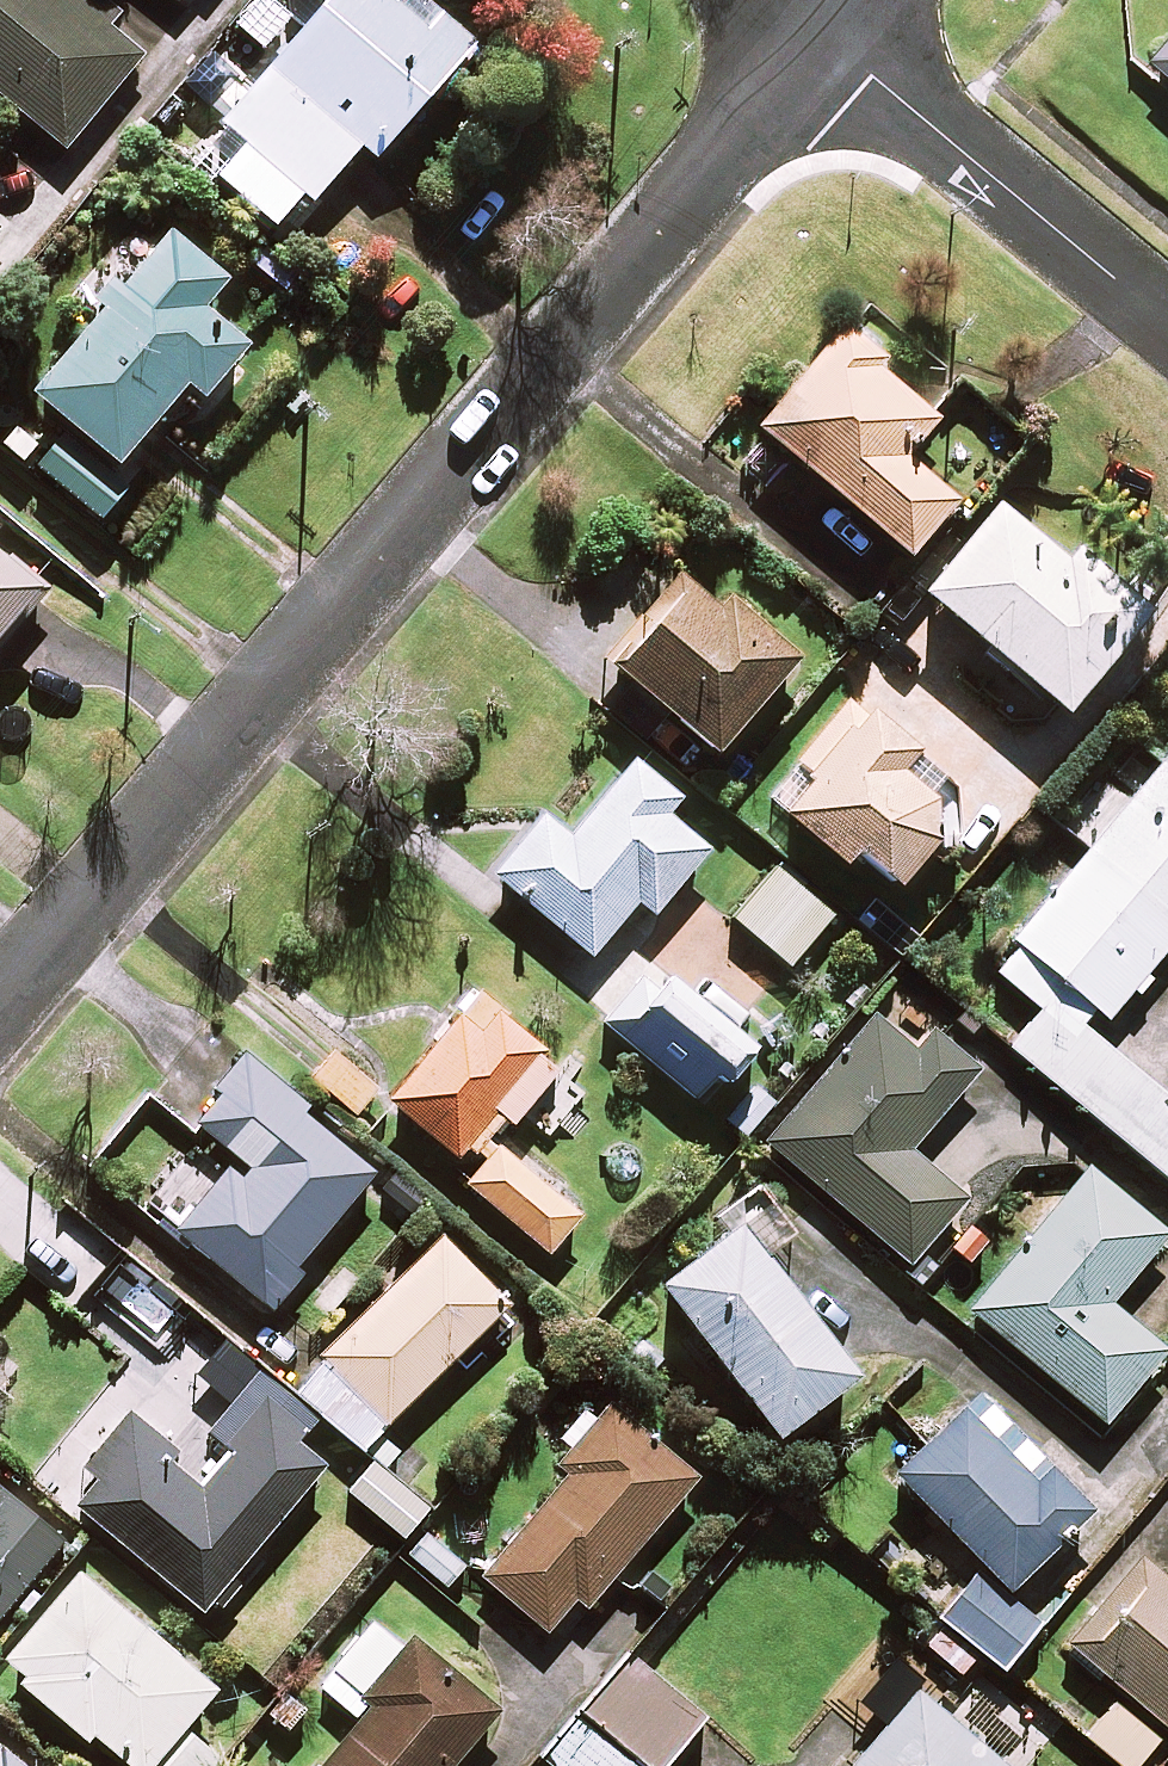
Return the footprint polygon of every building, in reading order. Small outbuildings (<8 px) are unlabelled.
[(140,54),(103,23),(111,14),(94,0),(0,0),(0,98),(60,149),(140,54)] [(421,0),(319,0),(321,2),(218,120),(309,200),(357,145),(369,156),(469,42),(421,0)] [(1146,64),(1167,82),(1167,36),(1146,64)] [(243,345),(144,258),(27,390),(111,463),(180,384),(196,398),(243,345)] [(933,417),(835,332),(753,427),(902,555),(950,498),(900,455),(933,417)] [(1059,558),(993,501),(916,591),(1056,711),(1144,608),(1071,545),(1059,558)] [(30,586),(0,562),(0,623),(30,586)] [(709,607),(674,577),(601,661),(706,752),(791,654),(721,593),(709,607)] [(888,883),(951,813),(897,765),(907,754),(848,702),(799,756),(809,766),(773,805),(833,860),(846,845),(888,883)] [(988,968),(1039,1011),(1008,1048),(1167,1182),(1167,1105),(1088,1038),(1167,942),(1167,753),(988,968)] [(673,797),(630,761),(567,836),(540,814),(490,873),(587,954),(632,900),(649,914),(703,849),(660,813),(673,797)] [(830,914),(776,867),(732,918),(785,964),(830,914)] [(608,1028),(692,1098),(708,1079),(719,1088),(750,1051),(655,971),(629,1003),(608,1028)] [(387,1105),(466,1170),(457,1181),(550,1256),(581,1218),(488,1143),(502,1125),(510,1132),(559,1071),(472,1000),(387,1105)] [(909,1051),(870,1017),(764,1141),(905,1263),(961,1197),(905,1149),(973,1070),(927,1030),(909,1051)] [(377,1172),(245,1061),(190,1128),(234,1165),(177,1233),(272,1313),(303,1276),(295,1269),(377,1172)] [(779,1105),(750,1080),(717,1118),(746,1143),(779,1105)] [(1161,1234),(1084,1170),(966,1310),(1099,1421),(1160,1350),(1104,1303),(1161,1234)] [(846,1374),(756,1255),(789,1230),(751,1180),(704,1216),(717,1233),(652,1281),(767,1433),(846,1374)] [(295,1387),(360,1453),(458,1357),(474,1373),(523,1324),(441,1242),(295,1387)] [(191,1455),(210,1470),(194,1490),(166,1467),(173,1459),(126,1420),(61,1499),(200,1615),(209,1605),(221,1615),(241,1590),(229,1581),(323,1467),(299,1447),(317,1425),(257,1375),(191,1455)] [(1086,1510),(974,1391),(890,1471),(982,1568),(937,1610),(991,1667),(1035,1625),(1001,1590),(1086,1510)] [(477,1575),(546,1633),(573,1602),(580,1608),(689,1480),(603,1407),(593,1418),(580,1407),(554,1439),(567,1449),(560,1457),(569,1465),(477,1575)] [(427,1511),(377,1467),(352,1495),(374,1514),(354,1537),(382,1562),(427,1511)] [(0,1493),(0,1610),(57,1543),(0,1493)] [(1133,1555),(1093,1602),(1108,1615),(1075,1655),(1167,1733),(1167,1584),(1133,1555)] [(72,1579),(0,1663),(0,1671),(111,1765),(213,1765),(175,1734),(208,1695),(72,1579)] [(493,1709),(408,1639),(401,1646),(370,1620),(315,1685),(355,1718),(315,1765),(446,1765),(493,1709)] [(629,1654),(542,1759),(550,1765),(659,1765),(701,1714),(629,1654)] [(911,1687),(843,1765),(1003,1765),(911,1687)] [(1108,1697),(1076,1731),(1114,1765),(1127,1765),(1153,1738),(1108,1697)] [(0,1751),(0,1765),(18,1765),(0,1751)]
